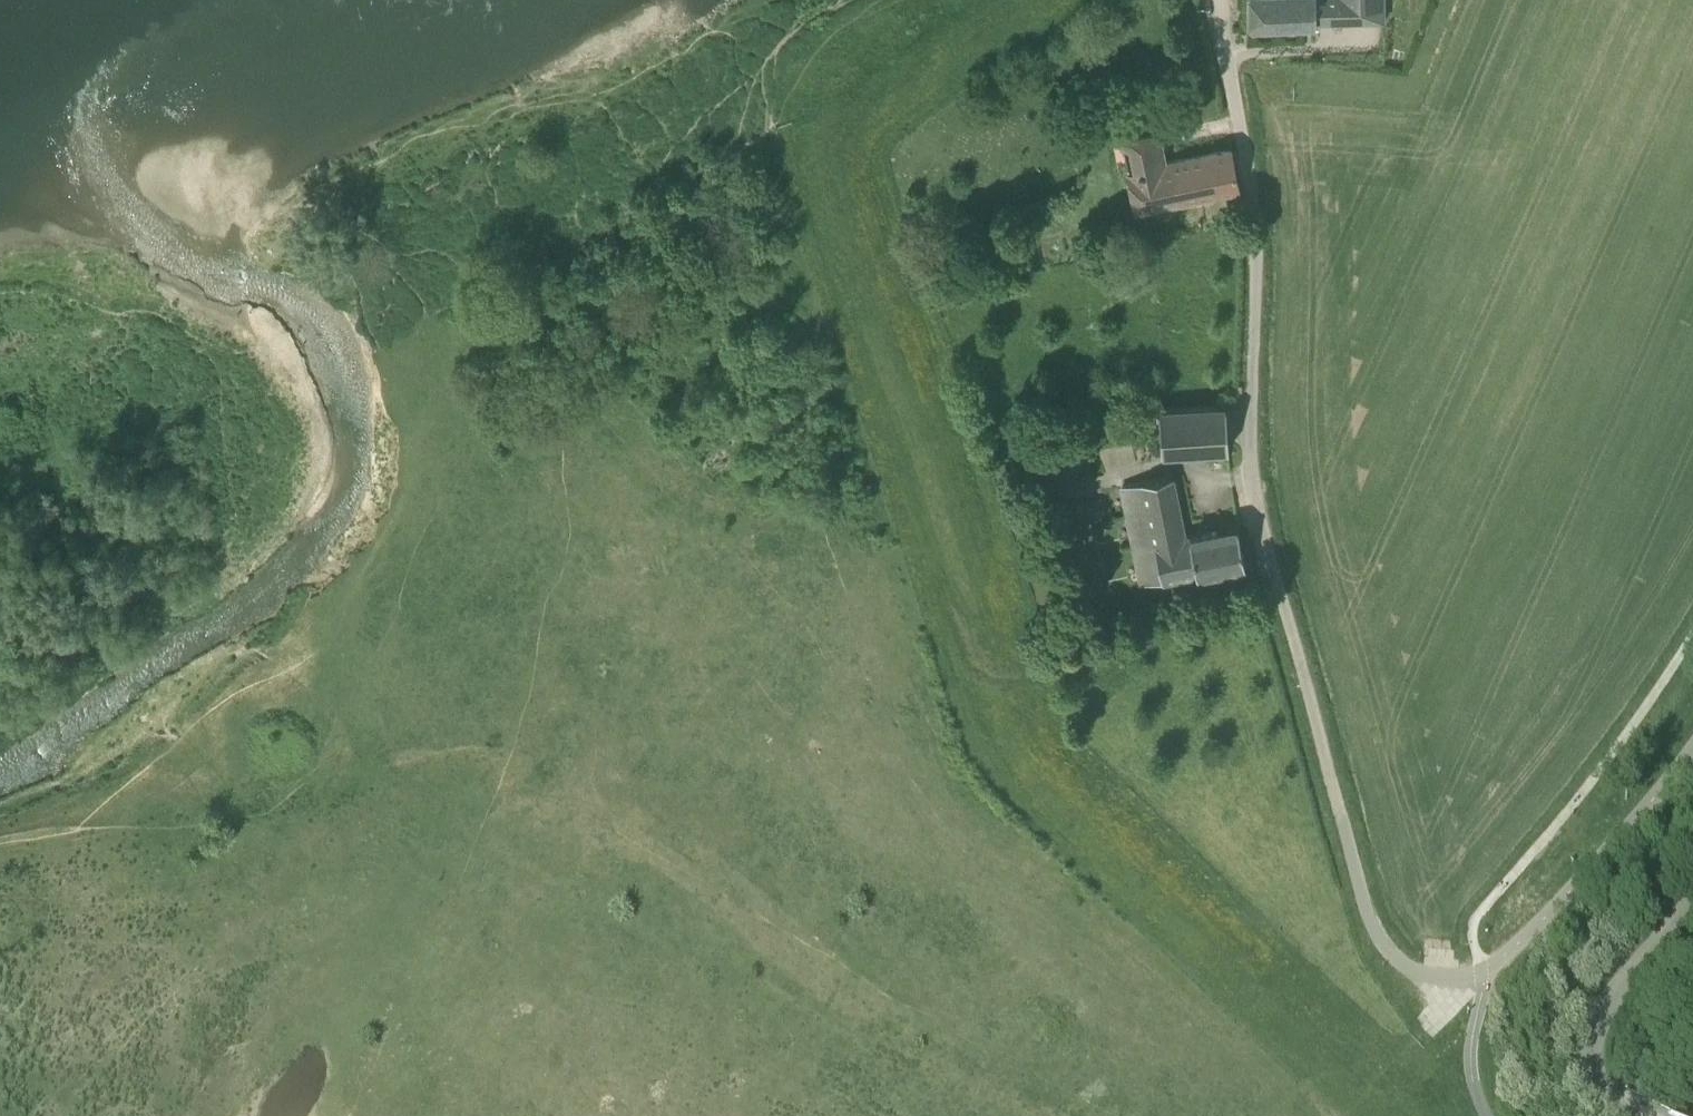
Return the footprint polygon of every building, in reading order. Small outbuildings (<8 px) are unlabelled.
[(1384,0),(1248,0),(1249,23),(1253,27),(1316,24),(1385,21),(1384,0)] [(1167,162),(1161,127),(1119,137),(1121,147),(1124,146),(1128,168),(1126,169),(1134,207),(1238,186),(1230,149),(1167,162)] [(1229,447),(1226,403),(1161,408),(1161,407),(1159,407),(1162,450),(1226,446),(1226,448),(1229,447)] [(1188,535),(1175,475),(1122,485),(1126,503),(1124,504),(1140,584),(1163,580),(1246,563),(1238,526),(1237,526),(1188,535)]
